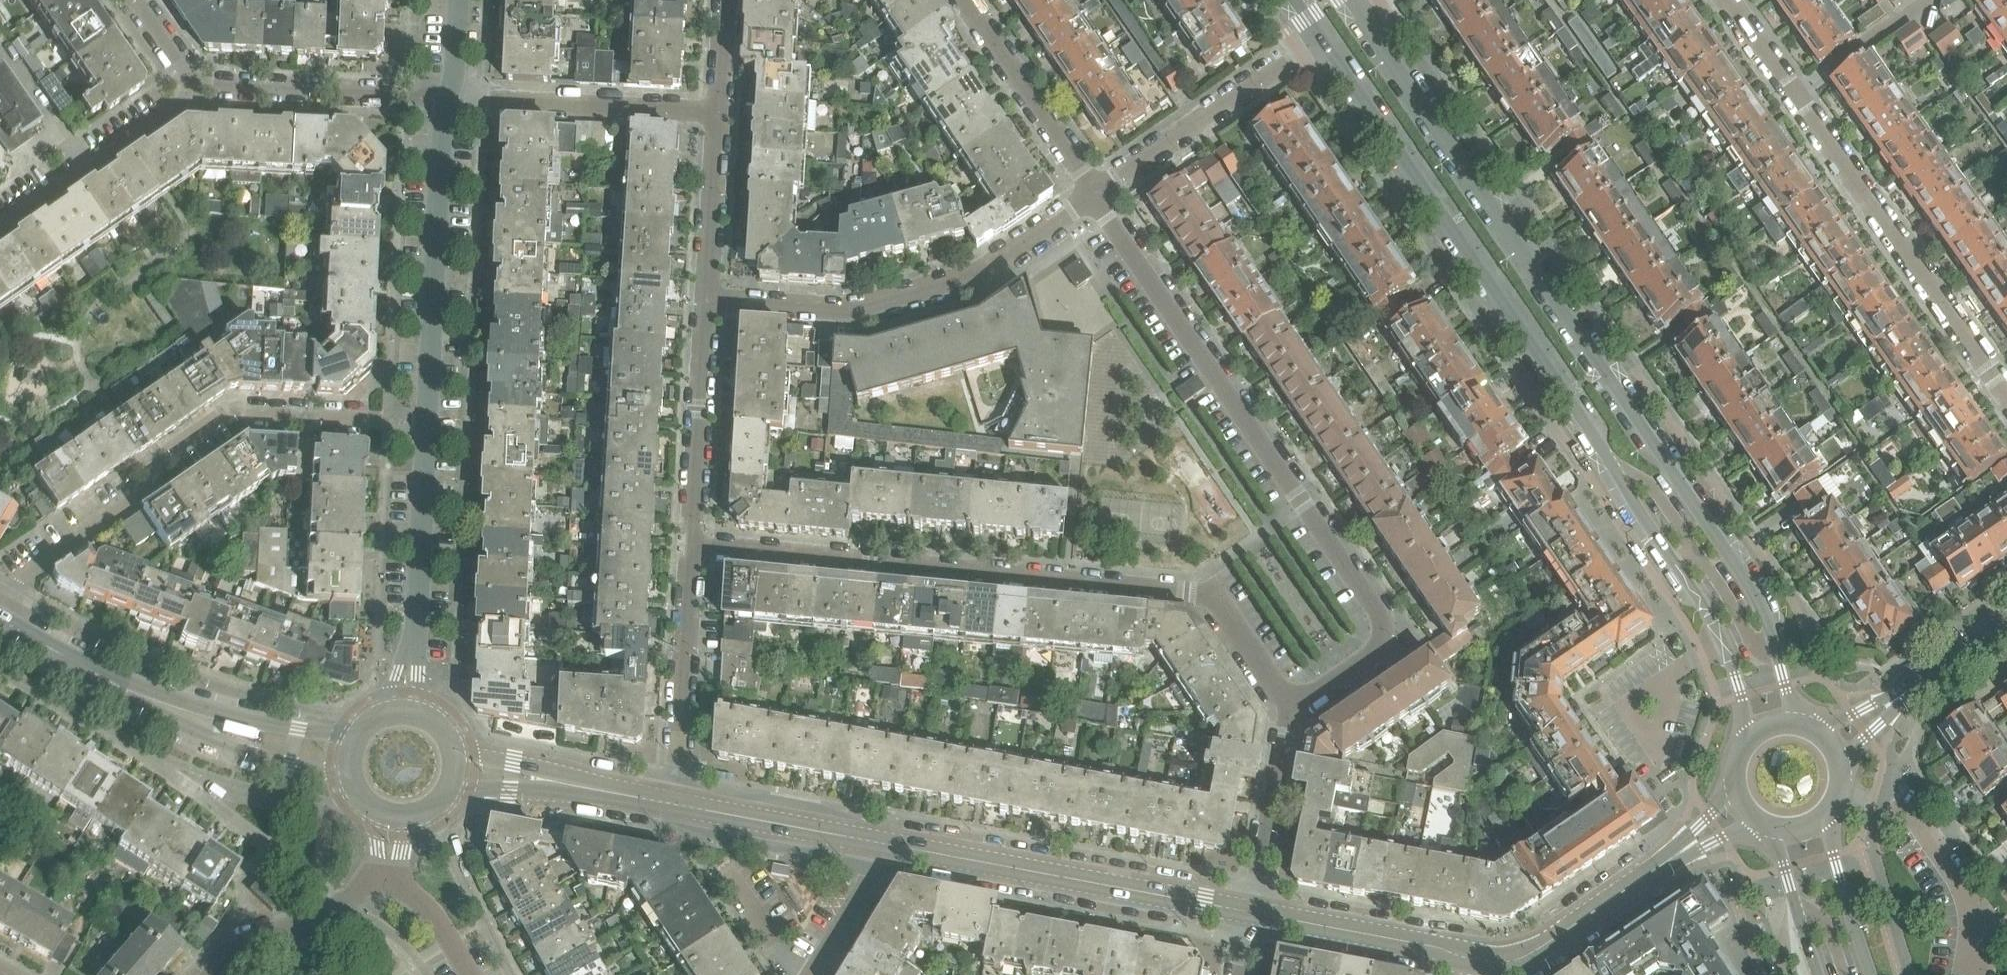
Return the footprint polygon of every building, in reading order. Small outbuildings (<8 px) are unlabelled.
[(39,14),(60,0),(29,0),(39,14)] [(90,9),(83,0),(60,0),(39,14),(56,39),(93,14),(90,9)] [(237,10),(225,10),(220,4),(223,0),(170,0),(206,52),(235,54),(237,10)] [(384,30),(385,13),(387,11),(388,4),(386,2),(386,1),(371,0),(344,0),(342,43),(325,43),(325,58),(378,61),(383,56),(384,30)] [(559,0),(511,0),(511,4),(508,7),(508,12),(511,15),(510,16),(555,19),(555,4),(559,4),(559,0)] [(682,32),(683,14),(686,14),(687,0),(685,0),(637,0),(634,58),(681,60),(683,61),(684,46),(681,46),(682,32)] [(747,11),(791,14),(792,2),(793,0),(747,0),(747,11)] [(946,18),(945,18),(946,15),(942,8),(938,8),(933,0),(873,0),(905,47),(946,18)] [(1043,48),(1083,20),(1093,14),(1087,5),(1078,11),(1070,0),(1009,0),(1012,4),(1014,3),(1037,36),(1036,37),(1043,48)] [(1122,0),(1110,0),(1121,15),(1128,10),(1122,0)] [(1219,0),(1161,0),(1182,30),(1221,3),(1219,0)] [(1436,4),(1462,41),(1463,43),(1503,16),(1493,0),(1442,0),(1436,4)] [(1572,6),(1567,0),(1561,0),(1558,2),(1565,11),(1572,6)] [(1623,2),(1637,21),(1638,22),(1668,0),(1626,0),(1623,2)] [(1638,22),(1652,42),(1691,14),(1684,5),(1686,4),(1683,0),(1668,0),(1638,22)] [(1774,2),(1773,3),(1779,12),(1780,11),(1784,16),(1782,17),(1791,29),(1793,28),(1796,32),(1829,9),(1823,0),(1773,0),(1774,2)] [(1954,0),(1948,0),(1940,5),(1940,6),(1944,11),(1956,3),(1954,0)] [(1974,13),(1991,0),(1964,0),(1974,13)] [(1974,13),(1988,32),(2006,18),(2006,0),(1991,0),(1974,13)] [(1248,43),(1223,6),(1221,3),(1182,30),(1208,70),(1213,66),(1216,68),(1222,63),(1223,60),(1248,43)] [(842,13),(841,25),(847,23),(852,7),(843,4),(842,13)] [(0,28),(11,21),(0,6),(0,28)] [(852,7),(847,23),(856,21),(863,10),(852,7)] [(1829,9),(1796,32),(1799,36),(1797,37),(1804,46),(1805,45),(1809,50),(1807,51),(1815,63),(1817,62),(1819,65),(1820,66),(1853,42),(1852,42),(1829,9)] [(1864,19),(1858,23),(1865,33),(1885,19),(1878,9),(1864,19)] [(295,57),(297,14),(297,13),(237,10),(235,54),(295,57)] [(1154,48),(1128,10),(1121,15),(1146,53),(1154,48)] [(792,74),(794,44),(795,15),(791,14),(747,11),(746,23),(748,26),(746,57),(744,59),(743,66),(745,69),(745,71),(759,72),(792,74)] [(1565,30),(1552,11),(1543,16),(1557,35),(1557,36),(1565,30)] [(1588,11),(1581,16),(1586,23),(1588,26),(1602,17),(1599,12),(1588,11)] [(842,13),(832,16),(839,26),(840,25),(841,25),(842,13)] [(110,38),(95,17),(93,14),(56,39),(73,64),(110,38)] [(325,58),(325,43),(327,16),(297,14),(295,57),(325,58)] [(1652,42),(1640,50),(1655,72),(1667,63),(1706,36),(1699,27),(1701,26),(1693,15),(1692,16),(1691,14),(1652,42)] [(556,70),(558,32),(554,32),(555,19),(510,16),(510,19),(508,21),(507,27),(510,30),(508,70),(505,72),(505,77),(507,80),(507,82),(552,84),(552,70),(556,70)] [(832,16),(825,21),(833,27),(839,26),(832,16)] [(1503,16),(1463,43),(1465,45),(1488,79),(1490,81),(1530,54),(1503,16)] [(1573,32),(1583,24),(1578,17),(1568,24),(1573,32)] [(959,67),(949,52),(951,50),(944,39),(950,35),(949,34),(953,31),(954,26),(950,21),(947,20),(946,18),(905,47),(899,51),(905,60),(891,70),(903,86),(910,81),(928,107),(969,79),(968,78),(969,74),(965,68),(959,67)] [(1988,32),(2002,51),(2006,47),(2006,18),(1988,32)] [(1122,76),(1121,76),(1083,20),(1043,48),(1050,58),(1052,57),(1076,93),(1075,94),(1081,103),(1082,102),(1083,103),(1122,76)] [(865,40),(877,29),(873,23),(859,33),(865,40)] [(1912,23),(1892,37),(1907,59),(1927,45),(1912,23)] [(1587,30),(1586,27),(1583,24),(1573,32),(1577,37),(1587,30)] [(1615,26),(1605,33),(1610,41),(1617,36),(1621,33),(1615,26)] [(1963,45),(1951,29),(1950,28),(1941,35),(1954,52),(1963,45)] [(882,36),(877,29),(865,40),(868,45),(882,36)] [(1567,51),(1575,45),(1565,30),(1557,36),(1557,35),(1556,36),(1567,51)] [(1581,42),(1591,35),(1587,30),(1577,37),(1581,42)] [(1172,36),(1169,31),(1158,38),(1161,44),(1172,36)] [(1971,45),(1983,36),(1979,31),(1967,40),(1971,45)] [(1588,53),(1598,45),(1591,35),(1581,42),(1588,53)] [(1944,59),(1954,52),(1941,35),(1932,42),(1944,59)] [(1165,49),(1176,42),(1172,36),(1161,44),(1165,49)] [(1610,41),(1604,46),(1609,52),(1622,43),(1617,36),(1610,41)] [(1706,36),(1667,63),(1682,85),(1683,86),(1721,58),(1718,53),(1714,48),(1716,47),(1708,36),(1707,37),(1706,36)] [(1975,50),(1987,40),(1983,36),(1971,45),(1975,50)] [(43,37),(28,47),(33,54),(48,44),(43,37)] [(577,52),(595,53),(596,38),(578,37),(577,52)] [(22,62),(32,55),(33,54),(28,47),(22,38),(10,46),(22,62)] [(127,63),(114,45),(110,38),(73,64),(90,89),(127,63)] [(841,39),(833,41),(834,46),(845,47),(843,39),(841,39)] [(1134,68),(1137,65),(1144,61),(1132,43),(1122,50),(1134,68)] [(1602,51),(1600,47),(1598,45),(1588,53),(1592,59),(1602,51)] [(1167,68),(1154,48),(1146,53),(1160,73),(1167,68)] [(1583,74),(1592,69),(1578,49),(1570,55),(1583,74)] [(1596,64),(1606,56),(1602,51),(1592,59),(1596,64)] [(595,55),(595,53),(579,52),(577,85),(594,86),(596,55),(595,55)] [(836,63),(845,63),(846,54),(836,53),(836,63)] [(1530,54),(1490,81),(1492,84),(1515,118),(1516,120),(1556,93),(1530,54)] [(43,71),(32,55),(22,62),(33,78),(43,71)] [(612,87),(613,56),(596,55),(594,86),(612,87)] [(1600,70),(1610,62),(1606,56),(1596,64),(1600,70)] [(1870,56),(1832,83),(1839,92),(1837,93),(1843,102),(1845,101),(1856,117),(1894,90),(1870,56)] [(680,71),(681,60),(634,58),(633,66),(629,66),(627,88),(673,91),(673,88),(679,89),(679,87),(682,87),(683,71),(680,71)] [(1721,58),(1683,86),(1706,119),(1711,116),(1745,92),(1741,86),(1743,85),(1735,74),(1733,75),(1725,63),(1721,58)] [(1155,77),(1144,61),(1137,65),(1149,81),(1155,77)] [(1938,61),(1931,66),(1938,75),(1945,70),(1938,61)] [(1603,75),(1614,67),(1610,62),(1600,70),(1603,75)] [(81,106),(88,117),(101,109),(104,114),(140,89),(141,84),(127,63),(90,89),(95,96),(81,106)] [(1182,87),(1169,67),(1167,68),(1160,73),(1173,93),(1182,87)] [(1618,73),(1615,68),(1614,67),(1603,75),(1607,81),(1618,73)] [(0,69),(0,144),(9,157),(32,140),(27,133),(40,124),(1,68),(0,69)] [(1986,86),(1989,89),(1998,83),(2006,76),(2006,74),(2004,71),(1992,80),(1993,81),(1986,86)] [(51,79),(57,88),(67,81),(61,72),(51,79)] [(816,135),(817,105),(806,104),(808,75),(792,74),(759,72),(758,83),(760,86),(758,118),(756,119),(756,127),(757,129),(757,131),(804,134),(816,135)] [(1143,115),(1147,112),(1122,76),(1083,103),(1087,109),(1085,110),(1092,119),(1093,118),(1098,124),(1096,125),(1103,135),(1105,134),(1108,139),(1134,121),(1135,123),(1145,117),(1143,115)] [(74,112),(57,88),(51,79),(39,87),(62,120),(74,112)] [(996,119),(986,105),(976,90),(977,86),(973,80),(969,80),(969,79),(928,107),(963,158),(1004,131),(1003,130),(1004,126),(999,119),(996,119)] [(889,106),(884,99),(876,89),(874,106),(889,106)] [(1894,90),(1856,117),(1862,125),(1860,127),(1867,136),(1869,134),(1880,150),(1918,124),(1894,90)] [(1711,116),(1706,119),(1730,153),(1769,125),(1765,119),(1767,118),(1759,108),(1757,109),(1746,93),(1745,92),(1711,116)] [(884,99),(888,105),(897,98),(893,93),(884,99)] [(1556,93),(1516,120),(1518,122),(1543,159),(1563,146),(1569,155),(1589,141),(1602,132),(1596,124),(1583,133),(1556,93)] [(1962,93),(1955,98),(1960,105),(1967,101),(1962,93)] [(1981,95),(1975,100),(1989,118),(1991,117),(1995,114),(1981,95)] [(1617,122),(1625,116),(1612,97),(1603,103),(1617,122)] [(1643,102),(1634,108),(1638,115),(1639,116),(1648,110),(1643,102)] [(1660,107),(1657,104),(1648,110),(1651,113),(1660,107)] [(1267,154),(1306,127),(1291,105),(1252,132),(1267,154)] [(1648,110),(1639,116),(1644,123),(1653,117),(1651,113),(1648,110)] [(1995,114),(1991,117),(1995,124),(2001,119),(1996,113),(1995,114)] [(135,154),(129,159),(156,198),(163,193),(200,168),(230,170),(233,124),(221,123),(221,127),(198,126),(198,122),(183,121),(168,131),(170,134),(143,153),(141,150),(135,154)] [(2006,123),(1998,129),(2003,137),(2006,134),(2006,123)] [(290,173),(292,129),(290,129),(288,127),(282,126),(278,130),(247,128),(247,124),(233,124),(230,170),(290,173)] [(549,186),(561,186),(561,166),(561,157),(590,159),(592,128),(508,124),(504,128),(503,152),(507,152),(506,173),(503,175),(503,180),(505,183),(505,184),(549,186)] [(1918,124),(1880,150),(1886,159),(1884,160),(1890,169),(1892,167),(1903,184),(1941,156),(1918,124)] [(1769,125),(1730,153),(1731,154),(1754,186),(1792,158),(1789,154),(1791,153),(1783,142),(1782,143),(1769,125)] [(333,174),(369,142),(360,131),(331,129),(331,131),(304,129),(302,127),(297,127),(295,129),(292,129),(290,173),(312,174),(312,170),(320,170),(320,167),(327,167),(333,174)] [(900,127),(884,132),(892,146),(908,139),(900,127)] [(1294,193),(1333,166),(1306,127),(1267,154),(1294,193)] [(612,157),(614,129),(592,128),(590,159),(610,160),(610,157),(612,157)] [(848,128),(848,136),(862,136),(863,128),(848,128)] [(678,152),(679,136),(677,136),(677,134),(673,134),(673,133),(629,130),(628,145),(632,145),(630,190),(673,192),(674,176),(677,176),(678,163),(675,163),(676,152),(678,152)] [(800,193),(802,163),(804,134),(757,131),(757,132),(755,134),(755,142),(756,144),(754,177),(752,179),(752,186),(754,188),(753,190),(794,192),(800,193)] [(1031,170),(1021,156),(1011,142),(1013,138),(1008,132),(1004,131),(963,158),(999,209),(1041,180),(1035,171),(1031,170)] [(884,132),(872,135),(879,158),(895,153),(892,146),(884,132)] [(1680,150),(1690,142),(1685,134),(1671,144),(1663,150),(1671,161),(1679,155),(1682,153),(1680,150)] [(1575,163),(1555,177),(1580,213),(1582,216),(1621,189),(1617,182),(1595,149),(1589,141),(1569,155),(1575,163)] [(378,184),(380,154),(369,142),(333,174),(339,181),(338,190),(376,192),(377,184),(378,184)] [(1650,169),(1658,164),(1645,144),(1637,150),(1650,169)] [(920,151),(929,164),(937,157),(929,145),(920,151)] [(1239,172),(1240,171),(1226,150),(1216,157),(1231,179),(1240,173),(1239,172)] [(2006,159),(2006,153),(2006,152),(1996,158),(2000,164),(2006,159)] [(838,154),(837,165),(846,166),(846,154),(838,154)] [(1256,161),(1253,156),(1243,163),(1246,168),(1256,161)] [(1941,156),(1903,184),(1909,192),(1908,193),(1914,202),(1916,201),(1927,216),(1964,189),(1941,156)] [(1792,158),(1754,186),(1779,221),(1818,194),(1813,187),(1815,186),(1808,176),(1806,177),(1792,158)] [(156,198),(129,159),(116,167),(119,170),(94,187),(92,185),(80,193),(107,232),(156,198)] [(1228,209),(1241,200),(1213,159),(1200,168),(1199,166),(1184,177),(1185,178),(1183,180),(1192,193),(1209,182),(1228,209)] [(1250,173),(1260,166),(1256,161),(1246,168),(1250,173)] [(862,175),(871,175),(871,165),(863,165),(862,175)] [(1321,233),(1361,206),(1333,166),(1294,193),(1321,233)] [(1710,167),(1696,177),(1699,180),(1712,171),(1710,167)] [(1973,168),(1961,177),(1967,186),(1980,177),(1973,168)] [(1259,217),(1267,212),(1240,173),(1231,179),(1258,218),(1259,217)] [(874,175),(871,175),(862,175),(862,187),(862,189),(874,190),(874,175)] [(1686,184),(1681,187),(1688,197),(1701,188),(1694,178),(1686,184)] [(1050,194),(1041,181),(1041,180),(999,209),(965,232),(968,235),(977,248),(1050,198),(1050,194)] [(1208,216),(1195,197),(1192,193),(1183,180),(1148,203),(1173,239),(1208,216)] [(313,192),(321,185),(319,181),(310,189),(313,192)] [(1676,207),(1684,201),(1672,183),(1663,188),(1676,207)] [(546,246),(547,216),(558,216),(559,197),(548,197),(549,186),(505,184),(505,185),(503,187),(503,193),(505,195),(504,217),(501,217),(501,232),(497,234),(497,240),(500,242),(500,244),(546,246)] [(831,192),(841,193),(842,185),(831,184),(831,192)] [(316,195),(324,187),(321,185),(313,192),(316,195)] [(852,186),(851,202),(862,203),(862,189),(862,187),(852,186)] [(299,200),(299,190),(289,189),(288,199),(299,200)] [(1621,189),(1582,216),(1583,217),(1607,252),(1608,254),(1648,227),(1621,189)] [(1964,189),(1927,216),(1933,226),(1932,227),(1938,236),(1939,234),(1951,250),(1988,223),(1964,189)] [(373,239),(374,228),(376,204),(378,202),(378,196),(376,194),(376,192),(338,190),(335,190),(334,203),(329,203),(329,210),(320,209),(320,218),(328,219),(327,250),(373,252),(373,250),(375,248),(376,242),(373,239)] [(672,208),(673,196),(673,192),(630,190),(626,250),(670,252),(671,236),(673,236),(675,208),(672,208)] [(761,269),(796,239),(790,232),(790,226),(792,224),(793,213),(794,192),(753,190),(753,191),(752,193),(751,201),(753,203),(751,222),(750,228),(751,228),(750,249),(748,249),(747,266),(749,266),(749,268),(761,269)] [(107,232),(80,193),(67,202),(69,205),(45,222),(42,219),(31,227),(58,267),(107,232)] [(844,196),(844,195),(828,194),(830,197),(828,198),(834,205),(844,196)] [(1818,194),(1779,221),(1802,254),(1841,226),(1818,194)] [(965,232),(960,210),(949,198),(939,201),(934,195),(893,207),(906,251),(907,250),(910,252),(917,250),(919,247),(952,238),(955,239),(968,235),(965,232)] [(838,208),(843,208),(844,196),(834,205),(838,208)] [(301,200),(299,200),(288,199),(287,217),(289,217),(296,217),(303,218),(303,207),(300,207),(301,200)] [(1277,210),(1287,203),(1285,199),(1267,212),(1259,217),(1265,225),(1280,214),(1277,210)] [(258,218),(258,209),(259,201),(248,201),(248,218),(258,218)] [(906,251),(893,207),(863,215),(861,210),(862,203),(851,202),(849,219),(849,225),(842,227),(840,245),(840,253),(845,269),(857,266),(859,264),(892,254),(895,256),(903,253),(904,251),(906,251)] [(203,216),(219,216),(219,204),(203,203),(203,216)] [(588,206),(588,208),(588,218),(600,218),(600,207),(588,206)] [(1348,273),(1388,245),(1361,206),(1321,233),(1348,273)] [(566,217),(568,217),(588,218),(588,208),(567,207),(566,217)] [(269,210),(258,209),(258,218),(269,219),(269,210)] [(1710,217),(1708,218),(1714,225),(1724,218),(1719,210),(1710,217)] [(1230,248),(1219,233),(1224,229),(1222,226),(1217,229),(1208,216),(1173,239),(1195,271),(1196,271),(1230,248)] [(1702,245),(1711,239),(1697,220),(1689,226),(1702,245)] [(1951,250),(1957,259),(1955,260),(1961,269),(1963,268),(1974,284),(2006,260),(2006,250),(1988,223),(1951,250)] [(1841,226),(1802,254),(1826,287),(1826,288),(1865,260),(1841,226)] [(31,227),(18,236),(21,239),(0,253),(0,288),(9,301),(8,302),(15,312),(24,306),(17,295),(58,267),(31,227)] [(1648,227),(1608,254),(1610,256),(1632,289),(1634,292),(1674,264),(1648,227)] [(845,269),(840,253),(840,245),(815,244),(822,234),(816,229),(805,245),(800,245),(796,239),(761,269),(760,281),(762,281),(762,283),(779,284),(779,282),(844,286),(845,269)] [(601,249),(603,249),(604,237),(587,236),(586,248),(601,249)] [(1304,251),(1314,245),(1311,240),(1301,247),(1304,251)] [(543,306),(546,246),(500,244),(500,245),(496,247),(496,252),(499,255),(499,271),(501,271),(500,292),(497,294),(497,300),(499,302),(499,304),(543,306)] [(132,252),(127,245),(120,250),(125,257),(132,252)] [(1416,286),(1388,245),(1348,273),(1382,322),(1402,309),(1396,299),(1416,286)] [(1220,305),(1256,280),(1232,246),(1230,248),(1196,271),(1220,305)] [(373,252),(327,250),(317,249),(316,264),(322,264),(321,275),(326,275),(372,277),(373,252)] [(669,269),(670,256),(670,252),(626,250),(623,310),(666,312),(667,296),(670,297),(671,269),(669,269)] [(87,259),(98,275),(106,269),(95,254),(87,259)] [(1274,268),(1283,262),(1277,254),(1269,260),(1274,268)] [(1750,278),(1760,272),(1750,258),(1741,265),(1750,278)] [(91,280),(98,275),(87,259),(80,265),(91,280)] [(1865,260),(1826,288),(1849,321),(1850,321),(1888,294),(1865,260)] [(1974,284),(1980,292),(1979,293),(1985,302),(1987,301),(1998,316),(2006,310),(2006,260),(1974,284)] [(1077,289),(1091,279),(1080,263),(1066,273),(1077,289)] [(1674,264),(1634,292),(1635,294),(1661,332),(1681,318),(1687,327),(1707,313),(1701,304),(1674,264)] [(559,277),(581,278),(582,269),(560,268),(559,277)] [(1736,293),(1744,287),(1731,269),(1723,274),(1736,293)] [(1270,273),(1264,277),(1269,284),(1275,280),(1270,273)] [(1775,273),(1764,281),(1768,286),(1779,278),(1775,273)] [(369,325),(370,312),(371,290),(373,287),(374,282),(371,280),(372,277),(326,275),(323,323),(328,324),(328,335),(331,336),(368,338),(369,335),(371,333),(372,328),(369,325)] [(1279,315),(1280,314),(1256,280),(1220,305),(1243,340),(1245,339),(1279,315)] [(1331,291),(1341,284),(1338,280),(1329,287),(1331,291)] [(199,285),(175,284),(168,283),(156,292),(188,339),(198,354),(224,392),(237,387),(238,375),(220,350),(215,342),(207,315),(206,310),(199,285)] [(1082,344),(1043,340),(1038,325),(1027,283),(979,315),(870,346),(834,345),(834,347),(833,370),(833,373),(844,374),(850,374),(858,404),(1017,359),(1020,368),(1026,388),(1021,388),(1021,387),(1020,386),(995,435),(1015,437),(1009,450),(1071,456),(1082,344)] [(214,286),(199,285),(206,310),(207,315),(221,311),(214,286)] [(8,302),(9,301),(0,288),(0,307),(8,302)] [(43,298),(51,308),(59,303),(52,292),(43,298)] [(283,293),(283,302),(316,304),(316,299),(305,298),(305,294),(283,293)] [(150,294),(144,299),(164,327),(171,322),(150,294)] [(1888,294),(1850,321),(1873,354),(1912,326),(1888,294)] [(572,295),(572,306),(580,306),(580,295),(572,295)] [(44,313),(51,308),(43,298),(37,302),(44,313)] [(584,298),(583,308),(596,308),(596,298),(584,298)] [(1707,299),(1701,304),(1707,312),(1713,308),(1707,299)] [(283,303),(283,319),(294,319),(294,303),(283,303)] [(540,367),(543,306),(499,304),(499,305),(497,307),(496,313),(499,315),(498,336),(495,336),(494,352),(491,354),(491,360),(494,362),(494,364),(540,367)] [(1722,304),(1709,313),(1716,323),(1729,315),(1722,304)] [(1804,304),(1782,319),(1787,327),(1809,312),(1804,304)] [(1402,309),(1382,322),(1389,332),(1417,372),(1456,345),(1429,305),(1409,319),(1402,309)] [(267,307),(267,321),(279,322),(279,307),(267,307)] [(596,308),(583,308),(582,308),(581,318),(596,318),(596,308)] [(660,388),(661,369),(662,356),(665,356),(667,329),(665,329),(666,312),(623,310),(622,323),(610,322),(609,339),(616,340),(616,350),(605,349),(604,368),(614,369),(613,398),(662,401),(663,388),(660,388)] [(1998,316),(2000,319),(2004,325),(2002,327),(2006,333),(2006,310),(1998,316)] [(1693,335),(1673,349),(1699,386),(1700,388),(1740,361),(1713,322),(1707,313),(1687,327),(1693,335)] [(1324,381),(1291,333),(1296,330),(1293,326),(1288,329),(1279,315),(1245,339),(1291,406),(1330,380),(1329,378),(1324,381)] [(25,326),(32,322),(28,316),(21,320),(25,326)] [(1769,340),(1777,335),(1764,316),(1756,321),(1769,340)] [(308,332),(312,329),(304,321),(302,323),(308,332)] [(357,385),(325,350),(318,356),(310,355),(311,349),(302,349),(303,344),(271,342),(271,334),(248,333),(249,322),(244,322),(222,338),(227,345),(220,350),(238,375),(237,387),(237,391),(278,393),(278,391),(281,391),(283,393),(288,394),(290,392),(314,393),(314,395),(344,397),(357,385)] [(804,328),(785,327),(743,325),(741,364),(782,367),(784,336),(804,338),(804,328)] [(579,326),(569,326),(568,337),(578,337),(579,326)] [(1912,326),(1873,354),(1876,359),(1896,387),(1935,360),(1933,357),(1913,328),(1912,326)] [(308,332),(315,339),(318,337),(312,329),(308,332)] [(368,346),(368,338),(331,336),(331,344),(325,350),(357,385),(369,374),(370,346),(368,346)] [(1805,356),(1826,342),(1822,337),(1802,351),(1805,356)] [(174,429),(225,394),(224,392),(198,354),(188,339),(162,357),(167,364),(182,353),(191,366),(150,395),(174,429)] [(1360,365),(1368,360),(1355,341),(1347,347),(1360,365)] [(1456,345),(1417,372),(1444,412),(1483,384),(1456,345)] [(833,370),(834,347),(820,346),(818,370),(822,370),(833,370)] [(1330,359),(1325,351),(1318,355),(1323,364),(1330,359)] [(806,354),(805,368),(813,369),(814,355),(806,354)] [(1796,379),(1804,373),(1790,354),(1783,359),(1796,379)] [(142,381),(167,364),(162,357),(137,374),(142,381)] [(1373,385),(1382,379),(1368,360),(1360,365),(1373,385)] [(1935,360),(1896,387),(1897,388),(1920,420),(1958,393),(1935,360)] [(1740,361),(1700,388),(1701,389),(1725,424),(1727,427),(1766,399),(1740,361)] [(547,381),(545,377),(540,377),(540,367),(494,364),(494,367),(490,369),(490,376),(493,378),(492,393),(495,393),(494,413),(491,415),(491,421),(493,423),(493,425),(515,426),(536,427),(537,407),(543,407),(543,397),(539,397),(539,395),(546,395),(547,381)] [(783,428),(787,368),(782,367),(741,364),(737,426),(767,428),(783,432),(783,428)] [(580,366),(579,379),(591,379),(592,367),(580,366)] [(822,370),(821,393),(832,393),(833,373),(833,370),(822,370)] [(1839,384),(1851,377),(1847,372),(1836,380),(1839,384)] [(841,431),(844,374),(833,373),(832,393),(830,420),(829,438),(948,451),(956,452),(998,457),(999,449),(841,431)] [(1409,381),(1406,377),(1396,384),(1399,388),(1409,381)] [(134,379),(129,382),(133,389),(138,385),(134,379)] [(1185,405),(1205,391),(1197,379),(1176,393),(1185,405)] [(1334,387),(1340,383),(1337,379),(1328,386),(1327,385),(1332,382),(1330,380),(1291,406),(1327,458),(1366,432),(1364,430),(1360,433),(1339,403),(1343,400),(1334,387)] [(1396,400),(1390,391),(1382,379),(1373,385),(1388,405),(1396,400)] [(126,382),(111,393),(119,403),(134,392),(126,382)] [(1483,384),(1444,412),(1471,451),(1510,424),(1506,417),(1483,384)] [(801,401),(815,401),(816,387),(805,386),(801,389),(801,401)] [(1823,417),(1831,412),(1817,392),(1810,397),(1823,417)] [(830,420),(832,393),(821,393),(820,415),(830,416),(829,420),(830,420)] [(1958,393),(1920,420),(1943,454),(1982,426),(1980,423),(1958,393)] [(94,418),(101,428),(83,441),(107,476),(141,452),(174,429),(150,395),(118,417),(109,424),(101,413),(94,418)] [(1852,418),(1847,422),(1851,429),(1856,425),(1864,419),(1868,424),(1891,407),(1883,397),(1860,413),(1852,418)] [(613,398),(609,458),(658,461),(659,447),(657,447),(659,415),(661,415),(662,401),(613,398)] [(1766,399),(1727,427),(1728,429),(1753,465),(1793,438),(1766,399)] [(1852,418),(1851,416),(1840,401),(1834,406),(1847,422),(1852,418)] [(561,419),(577,420),(578,416),(578,409),(562,408),(561,419)] [(1829,425),(1836,419),(1831,412),(1823,417),(1829,425)] [(578,416),(577,420),(577,426),(585,426),(586,416),(578,416)] [(1434,418),(1424,425),(1425,427),(1426,429),(1437,422),(1436,420),(1434,418)] [(63,424),(56,429),(60,435),(68,429),(64,423),(63,424)] [(1510,424),(1471,451),(1486,473),(1488,472),(1489,474),(1474,484),(1478,489),(1484,485),(1486,487),(1514,468),(1514,467),(1507,458),(1526,446),(1525,445),(1510,424)] [(533,476),(536,427),(515,426),(493,425),(493,426),(491,429),(490,434),(493,437),(492,447),(487,447),(486,463),(484,465),(484,470),(486,472),(486,473),(533,476)] [(783,432),(767,428),(737,426),(734,469),(764,471),(766,440),(783,441),(783,432)] [(1793,438),(1753,465),(1767,485),(1777,478),(1806,458),(1806,457),(1815,451),(1807,440),(1814,432),(1810,426),(1793,438)] [(1982,426),(1943,454),(1966,486),(2005,458),(2002,455),(1983,428),(1982,426)] [(1422,427),(1405,438),(1413,450),(1429,439),(1422,427)] [(1406,507),(1409,505),(1398,489),(1403,486),(1400,482),(1395,485),(1362,437),(1367,434),(1366,432),(1327,458),(1375,528),(1407,507),(1406,507)] [(1843,445),(1850,440),(1845,432),(1837,437),(1843,445)] [(6,448),(10,441),(0,435),(0,444),(6,448)] [(35,446),(44,459),(53,453),(44,440),(35,446)] [(293,460),(294,443),(247,440),(241,444),(268,483),(272,489),(278,484),(286,485),(287,481),(292,482),(293,460)] [(107,476),(83,441),(31,477),(40,490),(55,511),(55,512),(107,476)] [(821,454),(823,443),(811,442),(810,452),(821,454)] [(364,472),(365,451),(361,447),(294,443),(293,460),(292,482),(311,483),(359,485),(360,472),(364,472)] [(268,483),(241,444),(192,479),(218,517),(268,483)] [(969,532),(973,490),(975,477),(954,475),(956,452),(948,451),(946,463),(937,462),(934,486),(914,484),(910,526),(912,526),(914,529),(921,530),(924,527),(956,530),(957,534),(964,534),(967,531),(969,532)] [(1438,451),(1421,462),(1431,476),(1447,465),(1438,451)] [(653,505),(655,474),(657,474),(658,461),(609,458),(605,517),(655,520),(656,506),(653,505)] [(1777,478),(1767,485),(1780,504),(1795,494),(1820,477),(1807,458),(1806,458),(1777,478)] [(910,526),(914,484),(894,482),(896,460),(887,459),(886,460),(885,471),(884,481),(853,478),(852,495),(848,530),(851,530),(852,524),(861,524),(865,521),(896,524),(898,528),(904,528),(907,526),(910,526)] [(877,459),(876,470),(885,471),(886,460),(877,459)] [(15,462),(11,470),(18,474),(22,465),(15,462)] [(2006,479),(2006,463),(1992,474),(1999,484),(2006,479)] [(816,464),(815,473),(823,474),(825,465),(816,464)] [(1060,464),(1059,476),(1068,477),(1068,474),(1069,465),(1060,464)] [(1514,468),(1486,487),(1489,491),(1497,485),(1501,491),(1513,509),(1552,482),(1540,464),(1521,477),(1514,468)] [(1029,538),(1033,496),(1009,494),(1011,469),(1005,468),(1005,475),(1001,475),(999,493),(973,490),(969,532),(972,532),(973,535),(980,536),(984,533),(1015,536),(1017,539),(1024,540),(1026,537),(1029,538)] [(763,500),(764,471),(734,469),(732,519),(734,520),(739,526),(738,528),(788,533),(791,503),(763,500)] [(1917,483),(1927,476),(1922,469),(1913,475),(1917,483)] [(531,537),(533,476),(486,473),(486,475),(484,477),(483,483),(485,485),(485,500),(489,501),(488,521),(485,523),(485,528),(487,531),(487,534),(531,537)] [(574,479),(574,485),(583,486),(584,474),(575,474),(574,479)] [(1897,486),(1889,474),(1879,481),(1887,493),(1897,486)] [(218,517),(192,479),(143,513),(157,534),(169,551),(218,517)] [(1897,486),(1887,493),(1893,502),(1913,488),(1907,479),(1897,486)] [(1984,479),(1972,488),(1977,496),(1990,487),(1984,479)] [(1552,482),(1513,509),(1526,526),(1564,500),(1564,499),(1552,482)] [(358,512),(359,486),(359,485),(311,483),(308,543),(356,545),(357,521),(361,519),(361,516),(362,514),(358,512)] [(1818,484),(1796,499),(1803,509),(1825,495),(1818,484)] [(848,530),(852,495),(836,493),(828,492),(822,492),(815,491),(792,489),(791,503),(788,533),(847,539),(848,530)] [(43,519),(55,511),(40,490),(28,498),(43,519)] [(1825,495),(1803,509),(1811,520),(1833,506),(1832,505),(1825,495)] [(1068,499),(1066,499),(1033,496),(1029,538),(1032,538),(1034,541),(1040,542),(1044,539),(1064,541),(1068,499)] [(1958,498),(1953,501),(1962,515),(1967,511),(1958,498)] [(557,500),(557,508),(569,508),(569,501),(557,500)] [(1564,500),(1526,526),(1548,559),(1569,590),(1608,564),(1586,532),(1564,500)] [(1989,513),(2006,539),(2006,500),(1989,513)] [(573,509),(573,515),(584,515),(585,503),(573,503),(573,509)] [(16,514),(0,505),(0,542),(7,530),(11,533),(17,531),(20,525),(19,521),(14,518),(16,514)] [(1940,520),(1950,513),(1945,505),(1935,513),(1940,520)] [(1798,531),(1797,532),(1797,536),(1801,541),(1804,543),(1805,542),(1811,550),(1824,541),(1828,541),(1832,538),(1833,535),(1851,523),(1850,521),(1845,513),(1840,516),(1833,506),(1811,520),(1797,530),(1798,531)] [(1442,558),(1420,526),(1425,522),(1422,519),(1417,523),(1407,507),(1375,528),(1374,529),(1410,582),(1448,556),(1447,555),(1442,558)] [(1861,516),(1870,511),(1867,507),(1859,512),(1861,516)] [(720,510),(719,518),(728,518),(729,511),(720,510)] [(146,541),(157,534),(143,513),(132,520),(146,541)] [(1970,526),(1998,566),(2004,561),(2006,563),(2006,562),(2006,539),(1989,513),(1970,526)] [(1935,524),(1939,521),(1934,514),(1930,516),(1935,524)] [(654,533),(655,520),(605,517),(603,556),(601,576),(651,579),(652,566),(649,566),(651,533),(654,533)] [(256,519),(255,531),(268,531),(269,520),(256,519)] [(135,549),(146,541),(132,520),(121,528),(135,549)] [(1812,552),(1811,553),(1812,557),(1815,562),(1818,564),(1820,563),(1826,572),(1839,562),(1842,562),(1847,559),(1848,556),(1861,547),(1866,544),(1859,534),(1863,530),(1856,520),(1851,523),(1833,535),(1832,538),(1828,541),(1824,541),(1811,550),(1812,552)] [(1888,529),(1893,526),(1890,521),(1880,528),(1883,533),(1888,529)] [(1893,526),(1888,529),(1894,538),(1904,531),(1901,526),(1898,522),(1893,526)] [(1966,529),(1951,539),(1979,578),(1986,573),(1987,575),(1998,569),(1999,568),(1997,566),(1998,566),(1970,526),(1966,529)] [(201,529),(195,534),(200,541),(206,537),(201,529)] [(287,532),(273,532),(268,531),(255,531),(254,531),(254,537),(241,536),(239,574),(257,575),(256,587),(298,603),(328,605),(353,606),(355,580),(358,578),(358,576),(285,572),(286,542),(287,532)] [(1479,542),(1485,538),(1481,532),(1475,535),(1479,542)] [(528,598),(530,548),(541,548),(541,538),(531,538),(531,537),(487,534),(487,536),(484,538),(484,543),(487,546),(485,567),(481,567),(480,584),(478,586),(478,592),(480,594),(480,595),(528,598)] [(1934,551),(1932,553),(1939,563),(1954,585),(1954,584),(1959,592),(1967,586),(1969,588),(1979,581),(1978,579),(1979,578),(1951,539),(1934,551)] [(355,573),(356,554),(356,545),(308,543),(286,542),(285,572),(358,576),(358,575),(355,573)] [(98,556),(103,552),(98,543),(53,574),(53,579),(58,586),(82,598),(98,556)] [(1928,543),(1918,549),(1926,560),(1925,561),(1928,564),(1946,590),(1954,585),(1939,563),(1932,553),(1934,551),(1928,543)] [(584,545),(583,555),(597,556),(598,546),(596,546),(584,545)] [(1827,573),(1825,574),(1826,578),(1829,583),(1833,585),(1834,584),(1840,592),(1854,583),(1857,583),(1861,580),(1862,577),(1881,565),(1873,554),(1868,558),(1861,547),(1848,556),(1847,559),(1842,562),(1839,562),(1826,572),(1827,573)] [(1890,558),(1898,552),(1895,547),(1887,553),(1890,558)] [(107,602),(123,559),(103,552),(98,556),(82,598),(93,602),(100,599),(107,602)] [(1448,556),(1410,582),(1435,618),(1446,635),(1447,636),(1461,626),(1480,613),(1469,597),(1474,594),(1473,592),(1471,590),(1466,594),(1455,577),(1444,561),(1449,558),(1448,556)] [(569,558),(561,558),(561,570),(569,570),(569,558)] [(127,615),(143,572),(145,567),(123,559),(107,602),(115,605),(118,611),(127,615)] [(185,577),(193,580),(197,568),(198,567),(189,564),(185,577)] [(1608,564),(1569,590),(1589,618),(1597,619),(1602,627),(1617,648),(1619,651),(1652,629),(1652,628),(1630,596),(1608,564)] [(1928,564),(1917,571),(1936,597),(1946,590),(1928,564)] [(1502,574),(1508,584),(1521,575),(1515,565),(1502,574)] [(1841,594),(1839,595),(1840,599),(1844,604),(1847,606),(1849,605),(1854,613),(1868,604),(1871,604),(1876,601),(1876,598),(1895,586),(1881,565),(1862,577),(1861,580),(1857,583),(1854,583),(1840,592),(1841,594)] [(197,568),(193,580),(200,582),(204,570),(197,568)] [(1498,577),(1494,571),(1488,575),(1493,581),(1498,577)] [(148,628),(166,581),(143,572),(127,615),(134,617),(133,619),(137,624),(148,628)] [(754,620),(758,575),(729,572),(728,573),(725,618),(735,619),(735,629),(724,628),(723,641),(722,641),(721,655),(723,655),(750,660),(751,645),(754,620)] [(2002,573),(1995,577),(2000,584),(2006,580),(2002,573)] [(814,626),(818,580),(758,575),(754,620),(814,626)] [(645,624),(647,592),(650,593),(651,579),(601,576),(600,595),(569,592),(568,603),(599,605),(598,635),(603,635),(647,638),(648,624),(645,624)] [(874,632),(878,586),(818,580),(814,626),(874,632)] [(173,632),(189,589),(166,581),(148,628),(159,632),(165,632),(166,629),(173,632)] [(251,595),(254,587),(245,583),(242,592),(251,595)] [(1856,615),(1854,616),(1855,620),(1859,625),(1861,627),(1863,625),(1866,629),(1859,633),(1868,646),(1874,641),(1878,647),(1882,645),(1884,647),(1886,649),(1917,629),(1915,626),(1922,621),(1897,584),(1895,586),(1876,598),(1876,601),(1871,604),(1868,604),(1854,613),(1856,615)] [(934,638),(938,592),(878,586),(874,632),(934,638)] [(194,649),(213,598),(189,589),(173,632),(181,635),(179,640),(184,645),(194,649)] [(994,644),(998,598),(938,592),(934,638),(994,644)] [(525,660),(528,598),(480,595),(480,597),(478,599),(477,605),(479,607),(479,620),(483,620),(481,645),(479,648),(479,652),(481,655),(481,657),(525,660)] [(220,650),(236,606),(213,598),(194,649),(204,653),(211,651),(213,647),(220,650)] [(1054,649),(1058,603),(998,598),(994,644),(1054,649)] [(1118,609),(1058,603),(1054,649),(1094,653),(1093,664),(1112,666),(1113,655),(1118,609)] [(352,623),(353,606),(328,605),(327,621),(352,623)] [(255,627),(260,615),(236,606),(220,650),(229,653),(228,654),(232,658),(243,662),(255,627)] [(1163,658),(1201,632),(1190,616),(1118,609),(1113,655),(1140,658),(1143,655),(1144,648),(1151,649),(1155,647),(1163,658)] [(1530,617),(1538,627),(1545,622),(1538,612),(1530,617)] [(284,624),(271,619),(260,615),(255,627),(243,662),(254,667),(260,665),(261,663),(268,666),(284,624)] [(552,631),(567,631),(567,618),(553,617),(552,631)] [(1530,633),(1538,627),(1530,617),(1523,622),(1530,633)] [(293,671),(310,627),(286,618),(284,624),(268,666),(280,670),(286,669),(286,668),(293,671)] [(1519,662),(1516,693),(1518,693),(1562,696),(1563,687),(1562,686),(1577,675),(1582,672),(1617,648),(1602,627),(1590,635),(1584,626),(1575,623),(1548,642),(1545,643),(1519,662)] [(1479,624),(1467,632),(1475,643),(1483,638),(1480,634),(1484,631),(1479,624)] [(1432,644),(1426,649),(1430,654),(1439,667),(1473,643),(1461,626),(1447,636),(1446,635),(1433,644),(1432,644)] [(315,683),(332,636),(310,627),(293,671),(300,673),(301,675),(304,679),(315,683)] [(1256,780),(1266,726),(1201,632),(1163,658),(1209,726),(1213,723),(1219,732),(1221,732),(1218,748),(1209,746),(1206,761),(1205,769),(1205,770),(1216,772),(1212,796),(1236,800),(1240,777),(1256,780)] [(341,643),(342,636),(332,634),(332,636),(315,683),(345,691),(353,688),(355,643),(341,643)] [(646,660),(647,638),(603,635),(602,647),(607,647),(605,673),(619,673),(621,659),(627,660),(646,660)] [(1402,672),(1376,691),(1398,722),(1423,705),(1426,710),(1428,709),(1429,708),(1426,703),(1452,685),(1456,682),(1447,669),(1442,672),(1439,667),(1430,654),(1402,672)] [(765,663),(750,660),(723,655),(721,692),(722,692),(722,694),(723,694),(740,697),(740,696),(753,699),(758,700),(765,663)] [(782,656),(780,665),(793,667),(794,658),(782,656)] [(524,723),(560,730),(563,692),(561,692),(524,690),(525,660),(481,657),(481,658),(478,661),(478,666),(480,669),(479,690),(477,690),(476,710),(478,714),(524,723)] [(1023,657),(1021,671),(1028,671),(1029,657),(1023,657)] [(641,741),(644,694),(646,660),(627,660),(625,687),(561,681),(561,692),(563,692),(560,730),(637,745),(641,741)] [(811,661),(810,672),(818,672),(819,662),(811,661)] [(891,671),(890,687),(899,687),(900,671),(891,671)] [(950,695),(952,677),(933,675),(931,693),(950,695)] [(916,678),(915,691),(928,693),(930,679),(916,678)] [(880,702),(895,705),(898,692),(883,689),(880,702)] [(1017,708),(1019,694),(990,690),(988,704),(1017,708)] [(1349,709),(1321,729),(1338,754),(1342,760),(1343,760),(1368,742),(1372,748),(1374,746),(1376,745),(1372,740),(1398,722),(1376,691),(1349,709)] [(1998,698),(1998,699),(2006,712),(2006,692),(1998,698)] [(912,693),(910,702),(922,704),(924,695),(912,693)] [(1518,693),(1517,711),(1520,712),(1520,714),(1541,743),(1535,747),(1525,754),(1543,781),(1554,774),(1554,775),(1590,751),(1572,725),(1571,723),(1568,719),(1560,706),(1561,705),(1562,696),(1518,693)] [(775,769),(784,724),(738,715),(740,697),(723,694),(722,718),(720,717),(718,738),(716,738),(715,756),(717,756),(717,758),(718,758),(718,761),(728,763),(729,760),(740,762),(740,765),(749,767),(750,764),(764,767),(765,770),(771,771),(774,769),(775,769)] [(975,695),(974,702),(986,705),(987,697),(975,695)] [(1122,696),(1115,709),(1118,709),(1121,710),(1129,700),(1122,696)] [(1020,710),(1036,712),(1038,699),(1022,697),(1020,710)] [(753,699),(751,711),(760,713),(762,701),(758,700),(753,699)] [(941,699),(940,707),(947,708),(948,700),(941,699)] [(1078,703),(1077,718),(1090,720),(1093,705),(1078,703)] [(1962,719),(1941,734),(1942,736),(1942,739),(1947,747),(1950,747),(1950,748),(1955,755),(1969,745),(1972,745),(1978,741),(1979,738),(1995,728),(1983,710),(1982,709),(1981,706),(1974,711),(1970,710),(1963,715),(1962,719)] [(14,716),(0,707),(0,754),(22,721),(14,716)] [(1107,726),(1125,729),(1127,711),(1121,710),(1118,709),(1115,709),(1108,708),(1107,726)] [(817,712),(815,725),(824,726),(826,714),(817,712)] [(58,735),(26,715),(22,721),(0,754),(0,762),(28,780),(58,735)] [(1138,721),(1136,731),(1149,734),(1150,723),(1138,721)] [(891,790),(893,791),(902,746),(876,741),(880,724),(869,722),(865,739),(842,735),(834,780),(835,780),(837,783),(842,784),(845,782),(881,789),(883,791),(889,792),(891,790)] [(834,780),(842,735),(784,724),(775,769),(776,769),(778,772),(784,773),(787,771),(804,774),(823,778),(824,780),(830,781),(833,779),(834,780)] [(1062,735),(1073,737),(1075,726),(1064,724),(1062,735)] [(1454,724),(1452,735),(1465,737),(1467,725),(1454,724)] [(1436,735),(1436,734),(1431,728),(1425,732),(1430,738),(1430,739),(1436,735)] [(1955,755),(1956,757),(1955,760),(1956,760),(1960,767),(1964,768),(1965,769),(1968,774),(1969,775),(1984,766),(1986,766),(1992,762),(1993,759),(2006,750),(2006,746),(1995,728),(1979,738),(1978,741),(1972,745),(1969,745),(1955,755)] [(1304,759),(1304,761),(1332,767),(1332,763),(1334,757),(1338,754),(1321,729),(1306,740),(1307,741),(1305,752),(1304,759)] [(932,746),(931,751),(934,752),(937,747),(939,735),(934,734),(932,746)] [(1465,795),(1476,740),(1444,734),(1410,758),(1407,772),(1422,775),(1449,756),(1455,764),(1454,768),(1434,782),(1433,789),(1465,795)] [(59,801),(89,755),(58,735),(28,780),(59,801)] [(951,802),(961,757),(934,752),(902,746),(893,791),(894,791),(895,794),(901,795),(904,793),(940,799),(942,802),(947,803),(950,802),(951,802)] [(1477,749),(1474,768),(1487,771),(1491,752),(1477,749)] [(1969,775),(1969,776),(1971,778),(1970,780),(1975,788),(1978,788),(1984,797),(2005,783),(2006,787),(2006,750),(1993,759),(1992,762),(1986,766),(1984,766),(1969,775)] [(1590,751),(1554,775),(1573,802),(1573,803),(1578,799),(1586,794),(1587,796),(1588,795),(1599,788),(1610,780),(1609,780),(1606,775),(1590,751)] [(120,775),(93,758),(89,755),(59,801),(90,821),(120,775)] [(1052,755),(1050,766),(1058,768),(1060,757),(1052,755)] [(1011,813),(1019,768),(961,757),(951,802),(952,802),(954,804),(960,806),(962,804),(999,811),(1001,814),(1007,815),(1010,813),(1011,813)] [(1198,760),(1196,768),(1205,769),(1206,761),(1198,760)] [(1300,761),(1296,785),(1311,788),(1306,815),(1306,816),(1320,818),(1331,820),(1334,808),(1367,814),(1368,814),(1375,776),(1332,767),(1304,761),(1304,762),(1300,761)] [(1104,765),(1102,778),(1108,779),(1111,766),(1104,765)] [(1171,766),(1169,774),(1177,776),(1179,767),(1171,766)] [(1069,824),(1078,779),(1019,768),(1011,813),(1012,813),(1014,816),(1019,817),(1022,815),(1058,822),(1060,825),(1065,826),(1068,824),(1069,824)] [(732,777),(714,774),(713,780),(731,784),(732,777)] [(152,796),(124,778),(120,775),(90,821),(122,842),(147,803),(152,796)] [(1127,835),(1136,790),(1078,779),(1069,824),(1071,824),(1073,827),(1078,828),(1081,826),(1116,833),(1118,836),(1123,836),(1126,834),(1127,835)] [(1396,783),(1377,779),(1376,785),(1395,788),(1396,783)] [(1588,815),(1569,828),(1594,864),(1622,845),(1657,821),(1632,785),(1619,793),(1610,780),(1599,788),(1588,795),(1587,796),(1586,794),(1578,799),(1588,815)] [(1401,803),(1413,805),(1416,787),(1404,785),(1401,803)] [(1187,846),(1196,801),(1136,790),(1127,835),(1130,835),(1131,838),(1137,839),(1139,837),(1175,844),(1177,846),(1182,847),(1185,846),(1187,846)] [(1390,794),(1388,801),(1398,803),(1398,802),(1399,796),(1390,794)] [(10,808),(14,801),(5,795),(1,802),(10,808)] [(1226,849),(1233,811),(1236,800),(1212,796),(1210,804),(1196,801),(1187,846),(1193,847),(1195,850),(1200,851),(1203,849),(1221,853),(1226,849)] [(1485,821),(1492,816),(1482,801),(1475,806),(1485,821)] [(149,869),(179,824),(147,803),(122,842),(117,848),(149,869)] [(1497,814),(1487,820),(1492,828),(1502,821),(1497,814)] [(1298,860),(1294,881),(1298,885),(1298,886),(1323,890),(1352,896),(1361,848),(1340,844),(1344,826),(1335,824),(1335,822),(1331,821),(1331,820),(1320,818),(1306,816),(1298,859),(1298,860)] [(542,833),(494,824),(492,823),(490,824),(488,825),(486,827),(485,829),(485,831),(485,834),(486,836),(488,838),(490,839),(486,858),(492,869),(538,843),(556,846),(558,836),(542,833)] [(210,844),(201,838),(179,824),(149,869),(180,889),(210,844)] [(1540,843),(1512,862),(1540,901),(1567,882),(1594,864),(1569,828),(1567,824),(1540,843)] [(568,838),(558,836),(556,846),(555,851),(565,853),(568,838)] [(615,847),(569,838),(568,838),(565,853),(580,879),(588,880),(588,885),(597,886),(598,882),(608,884),(615,847)] [(1440,853),(1450,855),(1453,840),(1443,838),(1440,853)] [(75,845),(73,847),(83,854),(85,852),(89,846),(78,839),(75,845)] [(555,851),(556,846),(538,843),(492,869),(494,871),(492,875),(496,881),(500,883),(504,889),(542,867),(548,864),(542,854),(551,850),(555,851)] [(241,864),(217,849),(210,844),(180,889),(211,909),(197,931),(209,939),(231,904),(221,898),(232,881),(231,880),(241,864)] [(1361,848),(1352,896),(1363,898),(1365,896),(1382,899),(1400,902),(1401,904),(1401,905),(1409,906),(1409,905),(1412,904),(1420,859),(1422,849),(1392,844),(1390,854),(1361,848)] [(1490,859),(1493,847),(1482,845),(1479,857),(1490,859)] [(691,885),(673,858),(615,847),(608,884),(617,886),(617,890),(626,893),(627,888),(632,889),(648,912),(691,885)] [(1420,859),(1412,904),(1414,906),(1414,907),(1421,908),(1422,908),(1424,906),(1441,910),(1458,913),(1459,915),(1460,916),(1470,917),(1479,870),(1449,865),(1420,859)] [(1479,870),(1470,917),(1503,923),(1505,923),(1509,922),(1540,901),(1512,862),(1496,873),(1495,873),(1479,870)] [(831,870),(804,865),(802,873),(830,878),(831,870)] [(552,875),(548,878),(542,867),(504,889),(503,889),(504,891),(502,894),(507,903),(510,904),(513,910),(553,887),(558,885),(552,875)] [(771,872),(770,876),(788,879),(790,870),(772,867),(771,872)] [(138,881),(134,879),(128,880),(126,884),(133,888),(138,881)] [(284,901),(261,879),(249,891),(272,913),(284,901)] [(15,893),(0,884),(0,918),(15,893)] [(932,940),(942,892),(900,884),(867,939),(903,961),(908,953),(913,956),(921,943),(931,947),(932,940)] [(682,963),(724,935),(705,907),(691,885),(648,912),(662,933),(658,935),(664,944),(668,942),(682,963)] [(563,895),(559,897),(553,887),(513,910),(515,912),(514,915),(518,923),(521,924),(525,930),(565,907),(569,905),(563,895)] [(1637,932),(1660,965),(1658,970),(1675,974),(1682,951),(1689,946),(1706,935),(1725,922),(1702,888),(1666,912),(1637,932)] [(990,944),(994,919),(997,902),(942,892),(932,940),(942,941),(979,949),(981,942),(990,944)] [(46,911),(15,893),(0,918),(0,931),(49,960),(64,935),(70,925),(46,911)] [(162,895),(155,905),(162,910),(169,900),(162,895)] [(575,914),(570,917),(565,907),(525,930),(526,932),(525,935),(530,943),(533,944),(536,950),(576,927),(580,925),(575,914)] [(596,909),(588,913),(591,919),(599,914),(596,909)] [(159,913),(151,922),(169,938),(177,929),(159,913)] [(615,918),(605,924),(611,934),(621,929),(615,918)] [(1004,924),(1003,920),(994,919),(990,944),(985,966),(994,968),(995,972),(1000,973),(1005,970),(1005,966),(1015,968),(1023,928),(1020,927),(1019,923),(1012,922),(1008,925),(1004,924)] [(180,948),(169,938),(151,922),(150,922),(104,974),(157,974),(180,948)] [(1081,939),(1079,939),(1078,935),(1071,933),(1068,936),(1064,936),(1063,934),(1043,930),(1041,931),(1036,930),(1036,927),(1028,925),(1025,928),(1023,928),(1015,968),(1026,970),(1025,974),(1026,974),(1074,974),(1081,939)] [(586,935),(581,937),(576,927),(536,950),(535,951),(537,953),(535,957),(539,964),(544,965),(547,970),(587,948),(591,946),(586,935)] [(1584,968),(1589,974),(1651,974),(1657,971),(1658,970),(1660,965),(1637,932),(1611,949),(1607,952),(1584,968)] [(61,965),(75,941),(64,935),(49,960),(50,960),(50,959),(61,965)] [(741,960),(724,935),(682,963),(690,974),(751,974),(741,960)] [(1675,974),(1726,974),(1723,971),(1723,970),(1722,969),(1719,964),(1718,964),(1710,951),(1714,949),(1706,935),(1689,946),(1682,951),(1675,974)] [(1140,950),(1138,949),(1137,946),(1130,944),(1125,947),(1123,947),(1122,945),(1101,941),(1099,942),(1095,942),(1095,938),(1087,937),(1083,939),(1081,939),(1074,974),(1136,974),(1140,950)] [(903,961),(867,939),(844,974),(919,974),(921,972),(903,961)] [(630,940),(618,947),(622,954),(635,947),(630,940)] [(1204,966),(1198,957),(1166,951),(1162,954),(1154,953),(1153,949),(1145,947),(1142,950),(1140,950),(1136,974),(1203,974),(1204,966)] [(593,958),(587,948),(547,970),(548,973),(547,974),(586,974),(603,966),(600,961),(597,956),(593,958)] [(945,955),(942,959),(955,968),(958,958),(945,955)] [(1313,962),(1284,957),(1278,961),(1276,974),(1310,974),(1313,962)] [(1310,974),(1371,974),(1372,972),(1342,967),(1313,962),(1310,974)] [(603,966),(586,974),(608,974),(603,966)] [(640,971),(642,974),(651,974),(652,974),(648,967),(640,971)]
